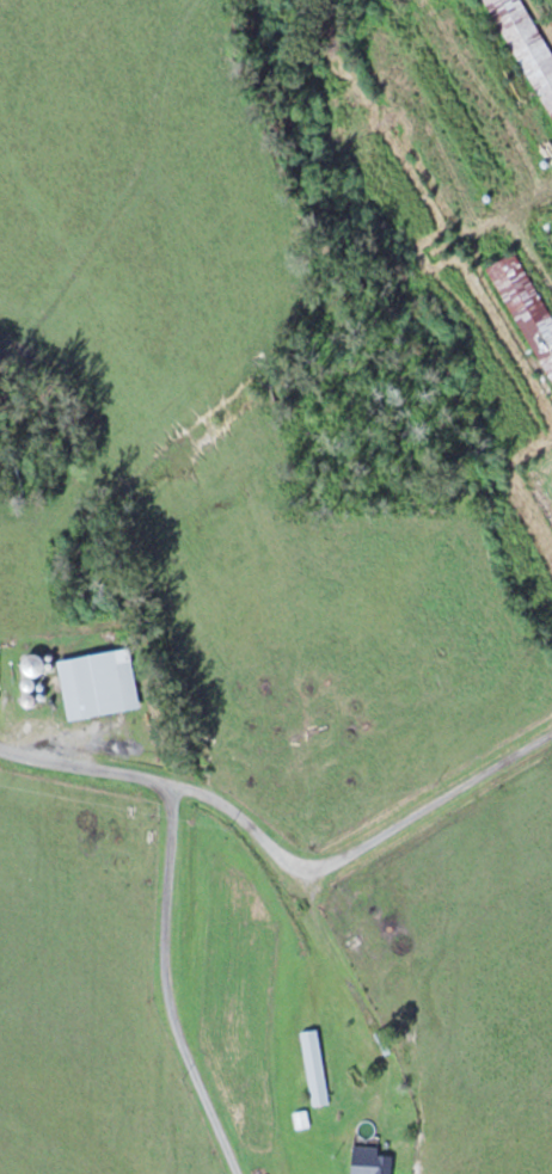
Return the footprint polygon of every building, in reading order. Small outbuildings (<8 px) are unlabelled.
[(551,121),(551,50),(525,0),(487,0),(551,121)] [(521,250),(492,265),(551,385),(551,312),(521,250)] [(61,661),(70,720),(128,711),(119,652),(61,661)] [(320,1029),(302,1031),(311,1105),(329,1103),(320,1029)] [(295,1111),(295,1127),(308,1127),(308,1111),(295,1111)] [(394,1155),(380,1154),(380,1146),(355,1145),(354,1173),(393,1173),(394,1155)]
